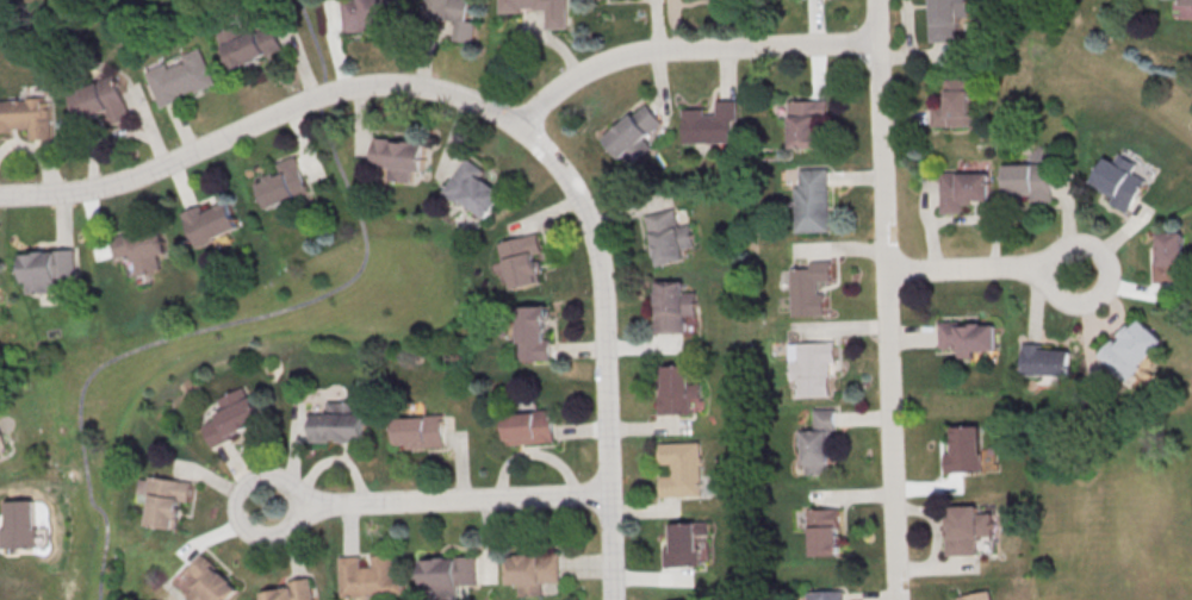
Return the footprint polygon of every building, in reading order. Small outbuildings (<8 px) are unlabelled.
[(343,33),(340,0),(396,0),(398,25),(364,29),(364,32),(343,33)] [(422,18),(424,0),(468,0),(466,21),(476,23),(472,43),(453,40),(455,23),(422,18)] [(498,14),(498,0),(564,0),(565,30),(545,30),(545,11),(532,11),(532,8),(519,8),(519,13),(498,14)] [(961,41),(960,17),(971,16),(970,0),(929,0),(930,42),(961,41)] [(220,33),(234,69),(284,51),(275,25),(244,36),(240,26),(220,33)] [(142,73),(163,63),(166,68),(181,61),(179,56),(195,48),(213,85),(193,94),(191,90),(178,96),(179,99),(159,108),(142,73)] [(71,92),(83,123),(109,112),(114,124),(131,117),(115,74),(71,92)] [(973,78),(945,78),(945,104),(933,104),(933,126),(973,126),(973,78)] [(8,135),(0,135),(0,102),(24,100),(24,99),(48,98),(49,140),(29,140),(27,129),(8,130),(8,135)] [(786,101),(825,100),(825,120),(815,120),(817,149),(787,150),(786,101)] [(715,101),(735,101),(737,120),(732,120),(732,143),(683,144),(682,110),(703,110),(704,115),(715,114),(715,101)] [(602,139),(644,104),(662,124),(644,139),(651,148),(631,165),(622,157),(619,160),(602,139)] [(424,170),(426,141),(374,138),(373,166),(389,167),(388,180),(411,181),(412,170),(424,170)] [(1141,164),(1121,154),(1117,161),(1106,156),(1091,184),(1102,190),(1099,196),(1131,212),(1148,180),(1136,174),(1141,164)] [(294,156),(309,193),(266,211),(254,182),(273,174),(275,177),(281,175),(277,164),(294,156)] [(464,158),(439,193),(458,206),(460,202),(485,220),(502,196),(476,179),(480,171),(464,158)] [(1005,163),(1006,202),(1054,201),(1054,163),(1005,163)] [(797,170),(825,169),(827,232),(794,233),(793,187),(797,187),(797,170)] [(991,172),(940,172),(940,213),(966,213),(966,201),(991,201),(991,172)] [(185,217),(199,247),(242,228),(228,197),(185,217)] [(642,217),(671,210),(683,261),(657,267),(650,236),(647,237),(642,217)] [(125,278),(162,269),(159,256),(168,254),(161,226),(115,238),(125,278)] [(1155,232),(1155,282),(1185,282),(1185,232),(1155,232)] [(493,244),(533,233),(539,252),(529,255),(532,263),(533,263),(536,274),(532,275),(534,283),(509,290),(502,262),(498,262),(493,244)] [(25,252),(27,292),(65,291),(65,279),(77,278),(76,250),(25,252)] [(793,315),(832,315),(831,294),(822,294),(822,283),(834,283),(833,261),(792,262),(793,315)] [(654,282),(682,282),(682,293),(694,292),(694,314),(682,315),(682,335),(651,335),(650,300),(654,300),(654,282)] [(515,307),(516,362),(548,361),(548,339),(544,339),(544,307),(515,307)] [(1101,355),(1127,381),(1166,341),(1139,315),(1101,355)] [(940,321),(940,347),(955,347),(955,355),(998,355),(998,321),(940,321)] [(788,344),(834,343),(834,363),(827,364),(828,398),(796,399),(796,380),(789,380),(788,344)] [(1074,348),(1024,346),(1023,375),(1072,378),(1074,348)] [(662,368),(685,367),(687,385),(697,383),(699,399),(688,399),(689,410),(679,414),(657,415),(656,377),(662,377),(662,368)] [(217,397),(223,413),(202,422),(211,445),(264,424),(248,385),(217,397)] [(310,441),(365,442),(365,402),(325,401),(325,413),(310,413),(310,441)] [(502,415),(504,446),(553,443),(551,408),(530,410),(530,413),(502,415)] [(812,410),(833,410),(834,431),(832,431),(832,446),(828,446),(830,464),(826,464),(826,474),(805,475),(803,446),(797,446),(797,432),(813,431),(812,410)] [(443,448),(443,416),(396,416),(396,448),(443,448)] [(982,425),(954,425),(955,447),(946,448),(947,472),(983,471),(982,425)] [(658,444),(697,443),(700,496),(659,498),(659,477),(670,476),(669,465),(659,465),(658,444)] [(190,481),(152,476),(145,526),(182,531),(190,481)] [(48,517),(37,517),(37,500),(9,500),(9,524),(2,524),(3,548),(49,548),(48,517)] [(948,555),(980,555),(980,539),(994,539),(994,513),(982,513),(982,505),(947,506),(948,555)] [(841,556),(841,508),(811,508),(811,556),(841,556)] [(665,525),(706,523),(707,536),(697,536),(699,567),(663,568),(662,548),(666,548),(665,525)] [(506,553),(507,583),(520,583),(520,596),(546,595),(546,582),(560,582),(560,552),(506,553)] [(206,553),(178,582),(196,599),(232,599),(243,588),(206,553)] [(374,555),(374,565),(364,566),(363,555),(340,556),(343,599),(367,599),(367,597),(406,595),(405,576),(396,576),(395,554),(374,555)] [(423,557),(423,586),(476,586),(476,557),(423,557)] [(266,599),(317,599),(313,578),(264,586),(266,599)] [(841,599),(846,599),(846,590),(810,590),(810,599),(841,599)] [(991,590),(962,595),(962,599),(993,599),(991,590)]
